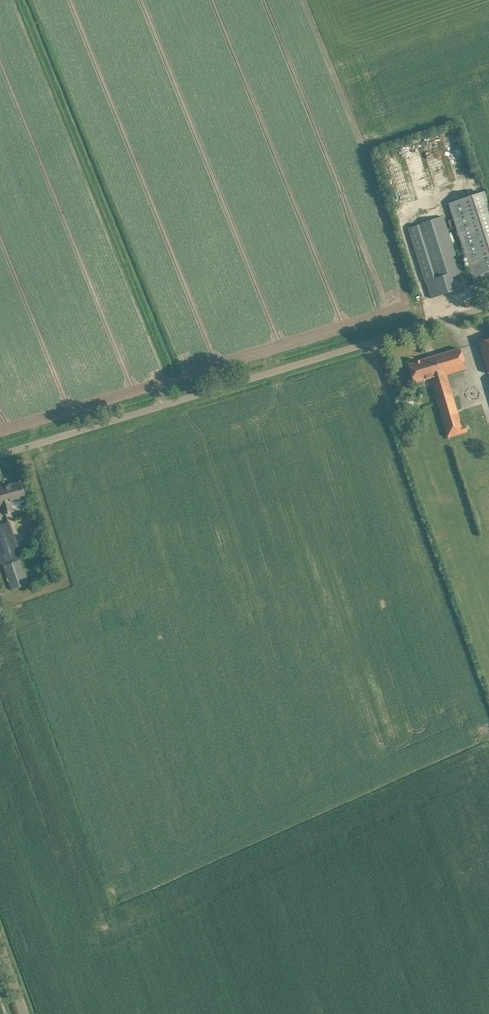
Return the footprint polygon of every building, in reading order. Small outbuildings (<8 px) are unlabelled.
[(472,274),(475,284),(488,280),(488,275),(488,272),(488,271),(488,207),(484,193),(450,204),(472,274)] [(443,217),(418,225),(408,228),(426,282),(428,288),(431,298),(466,287),(463,277),(443,217)] [(488,374),(488,339),(479,342),(488,374)] [(408,364),(411,373),(414,383),(432,377),(434,384),(432,384),(448,437),(468,431),(465,423),(461,424),(446,374),(466,368),(460,348),(408,364)] [(409,397),(396,401),(399,410),(412,406),(409,397)] [(1,505),(3,514),(13,511),(11,502),(25,498),(24,492),(21,482),(0,488),(0,505),(1,505)] [(11,589),(28,583),(9,526),(0,529),(0,555),(11,589)]
